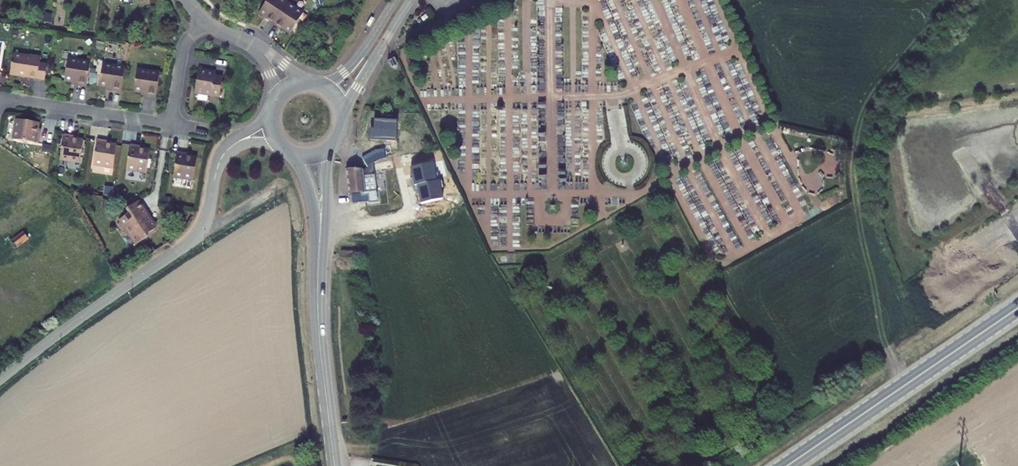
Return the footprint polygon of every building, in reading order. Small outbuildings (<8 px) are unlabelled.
[(265,18),(275,3),(299,19),(303,13),(284,0),(267,0),(258,13),(265,18)] [(289,34),(299,19),(275,3),(265,18),(289,34)] [(41,56),(30,55),(29,57),(13,54),(10,74),(27,77),(26,78),(45,81),(47,64),(40,63),(41,56)] [(77,83),(77,86),(87,87),(90,62),(68,58),(64,81),(72,82),(77,83)] [(397,67),(397,65),(394,58),(387,61),(391,68),(392,69),(394,69),(396,68),(397,67)] [(125,67),(103,64),(99,86),(107,88),(112,88),(112,91),(121,93),(125,67)] [(160,73),(138,69),(134,92),(142,93),(147,94),(147,96),(156,98),(160,73)] [(209,71),(198,69),(195,92),(220,96),(223,76),(216,75),(216,73),(209,72),(209,71)] [(40,134),(37,134),(38,129),(39,123),(16,119),(13,139),(39,143),(40,134)] [(73,139),(73,136),(64,134),(60,160),(80,163),(83,140),(77,139),(73,139)] [(106,144),(107,141),(97,139),(93,165),(113,168),(117,145),(111,144),(106,144)] [(419,142),(384,147),(363,158),(367,168),(375,163),(381,160),(396,158),(409,156),(409,155),(420,154),(419,142)] [(126,170),(147,173),(150,150),(144,149),(139,149),(140,146),(131,145),(126,170)] [(186,153),(177,152),(173,177),(193,180),(196,157),(190,157),(186,156),(186,153)] [(367,169),(365,169),(347,170),(350,194),(362,193),(362,194),(352,195),(354,211),(370,209),(369,203),(378,202),(375,174),(406,167),(406,165),(410,164),(409,156),(396,158),(381,160),(378,162),(367,169)] [(433,164),(411,168),(414,186),(416,186),(420,204),(443,200),(439,181),(437,182),(433,164)] [(148,213),(139,200),(126,209),(129,213),(119,220),(120,222),(120,224),(122,228),(125,228),(136,245),(148,237),(149,233),(156,229),(157,223),(154,222),(150,221),(146,215),(148,213)] [(24,232),(13,241),(17,247),(28,238),(24,232)]
